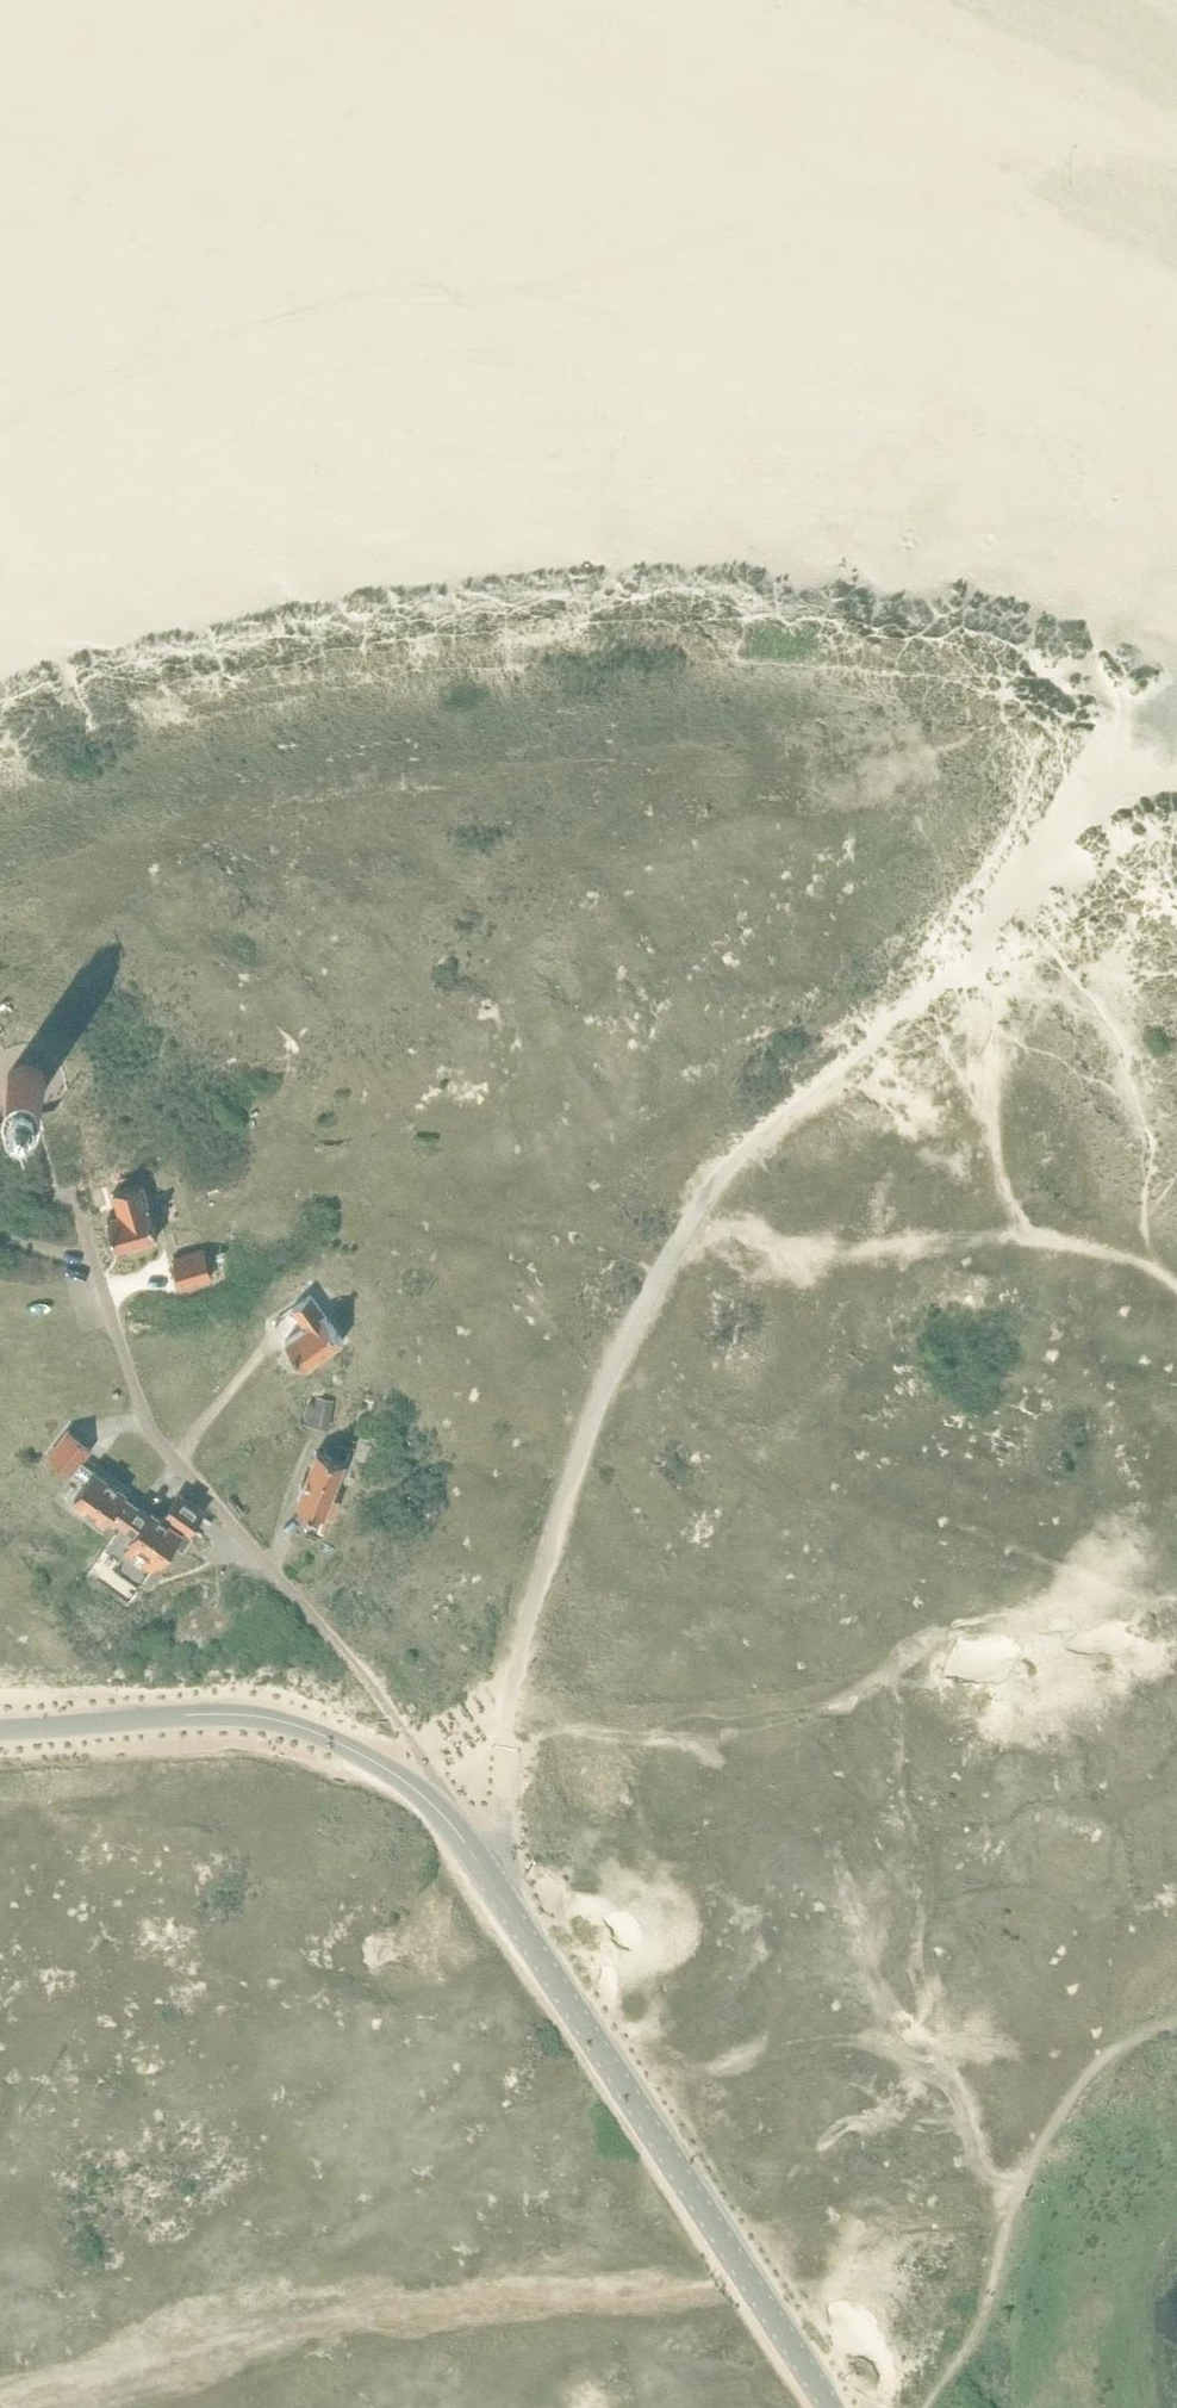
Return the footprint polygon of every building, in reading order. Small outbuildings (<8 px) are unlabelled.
[(19,1104),(29,1105),(37,1102),(43,1096),(47,1088),(47,1080),(43,1071),(36,1064),(26,1062),(17,1064),(9,1070),(5,1080),(5,1090),(10,1098),(19,1104)] [(120,1213),(108,1217),(117,1248),(158,1237),(143,1183),(114,1191),(120,1213)] [(205,1248),(173,1256),(181,1286),(212,1277),(205,1248)] [(304,1326),(285,1340),(305,1368),(344,1340),(311,1291),(291,1305),(304,1326)] [(308,1403),(304,1423),(311,1424),(328,1428),(334,1400),(316,1396),(315,1404),(308,1403)] [(68,1427),(48,1454),(73,1474),(74,1472),(83,1460),(93,1447),(68,1427)] [(318,1452),(298,1501),(326,1512),(345,1462),(318,1452)] [(109,1516),(122,1525),(138,1503),(124,1494),(127,1490),(95,1467),(94,1468),(83,1460),(74,1472),(85,1480),(72,1499),(104,1523),(109,1516)] [(138,1503),(122,1525),(133,1532),(128,1539),(131,1540),(124,1550),(152,1570),(159,1560),(162,1562),(176,1542),(185,1548),(193,1534),(190,1532),(206,1510),(180,1491),(163,1515),(152,1507),(149,1511),(138,1503)] [(406,1708),(410,1715),(417,1710),(412,1704),(406,1708)]
